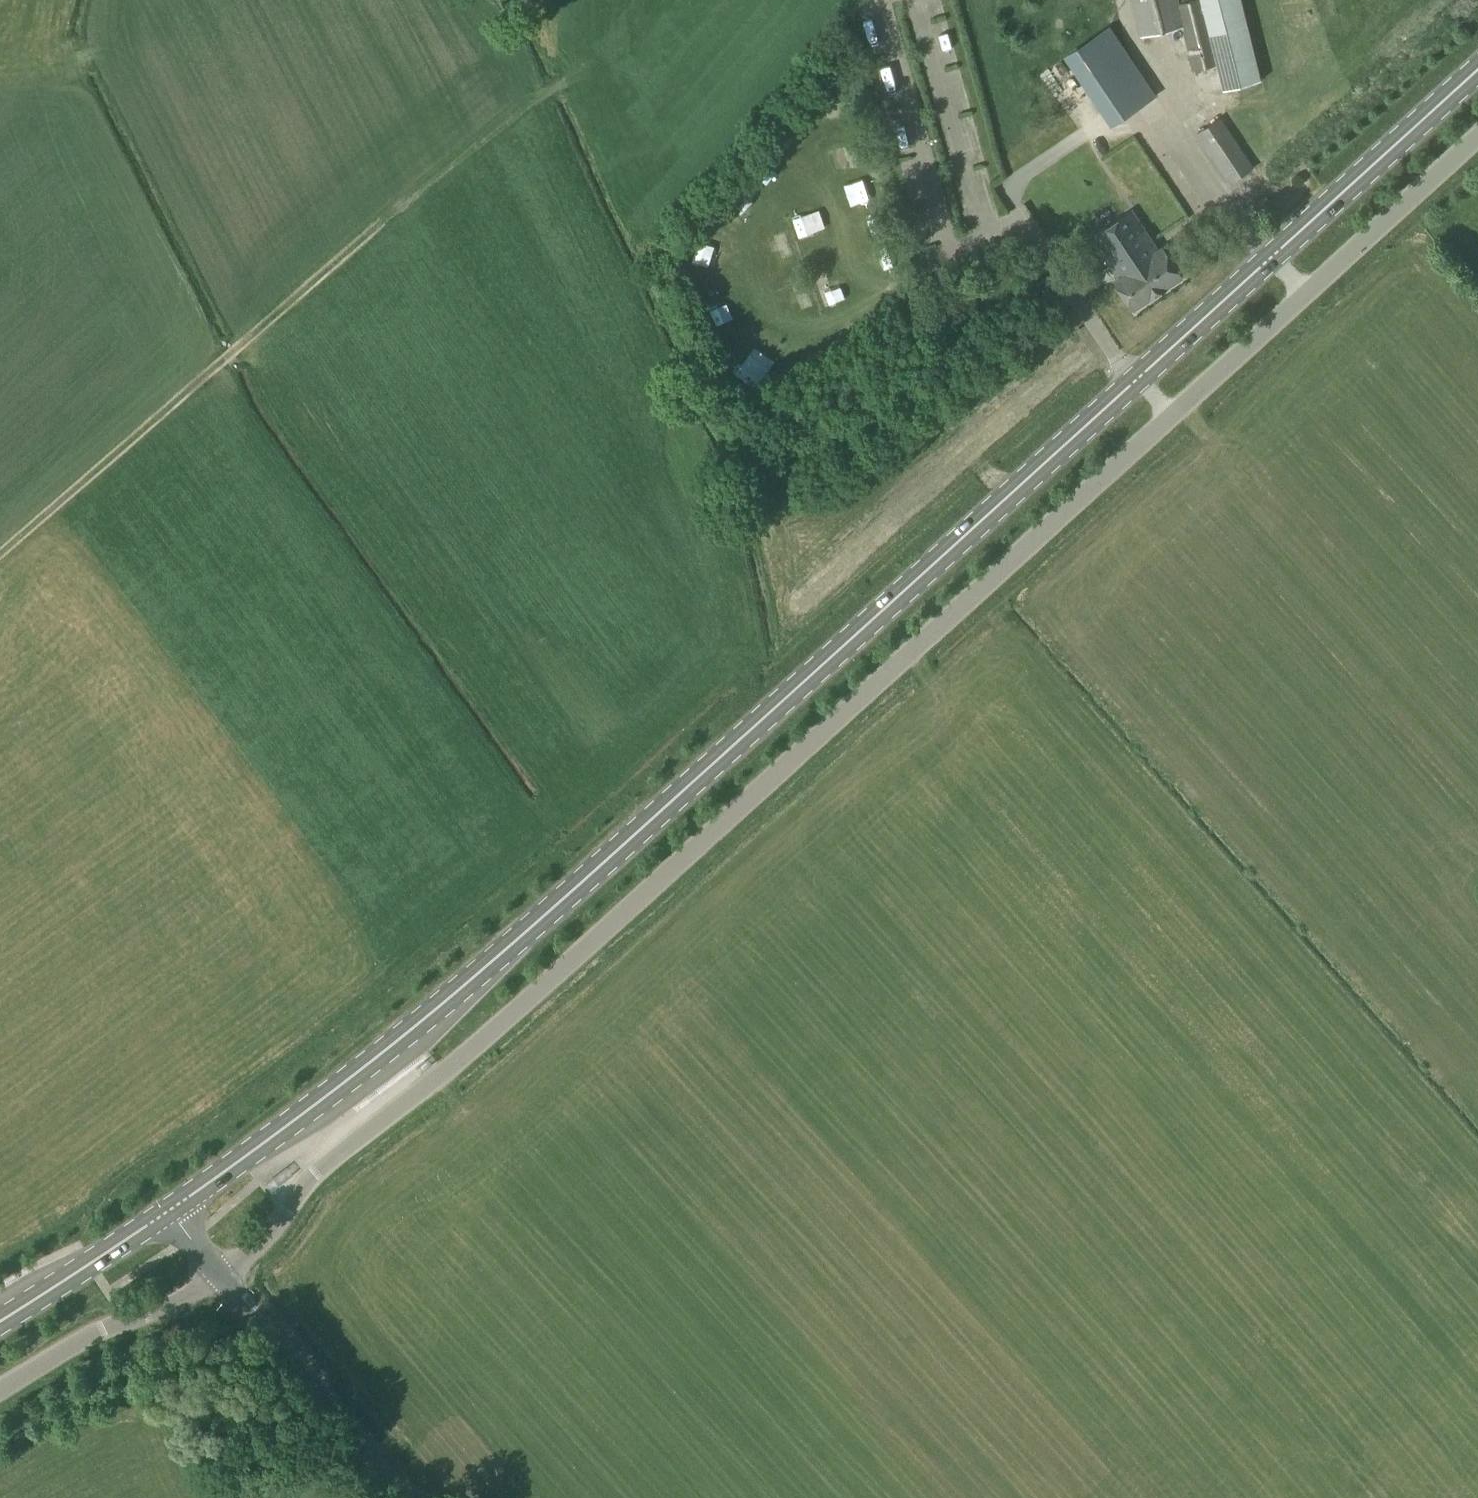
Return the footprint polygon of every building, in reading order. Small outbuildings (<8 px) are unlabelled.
[(1142,37),(1183,27),(1194,70),(1217,64),(1224,90),(1260,80),(1257,67),(1251,44),(1240,0),(1193,0),(1177,4),(1176,0),(1133,0),(1142,37)] [(1230,184),(1253,168),(1219,118),(1196,134),(1230,184)] [(1132,211),(1091,239),(1117,278),(1113,281),(1132,309),(1182,276),(1164,248),(1159,251),(1132,211)] [(721,264),(724,242),(691,237),(687,259),(721,264)] [(740,369),(756,384),(777,360),(760,345),(740,369)]
